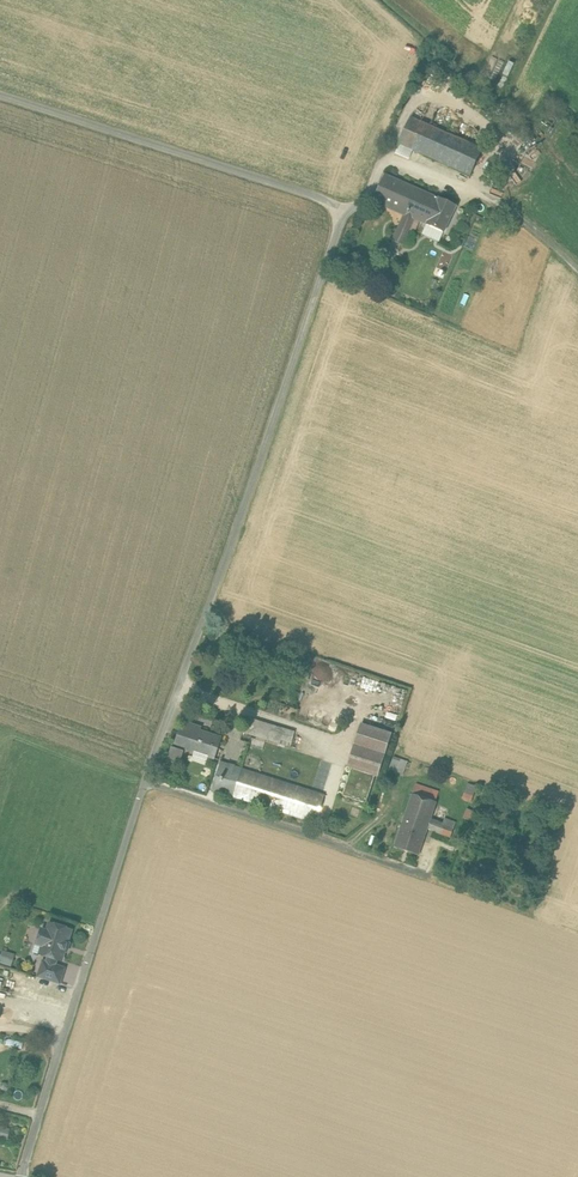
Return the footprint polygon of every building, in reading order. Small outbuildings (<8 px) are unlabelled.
[(482,149),(411,117),(395,152),(409,158),(412,150),(470,175),(482,149)] [(416,188),(385,174),(373,201),(403,214),(404,215),(419,221),(444,232),(457,206),(439,198),(416,188)] [(419,221),(404,215),(393,241),(403,245),(410,230),(415,232),(419,221)] [(295,732),(248,717),(244,732),(291,747),(295,732)] [(202,728),(183,722),(175,746),(176,746),(175,748),(172,747),(167,761),(180,765),(185,749),(214,759),(221,738),(200,731),(202,728)] [(362,723),(348,767),(351,768),(375,776),(377,776),(391,733),(362,723)] [(408,762),(394,757),(389,769),(404,774),(408,762)] [(325,794),(221,761),(211,791),(316,824),(325,794)] [(375,776),(351,768),(343,796),(366,803),(375,776)] [(469,783),(463,799),(471,802),(477,786),(469,783)] [(439,792),(416,784),(413,794),(437,802),(439,792)] [(437,802),(413,794),(406,813),(430,822),(431,819),(437,802)] [(474,811),(467,808),(463,818),(470,820),(474,811)] [(430,822),(406,813),(401,827),(394,847),(419,855),(428,829),(428,828),(430,822)] [(456,822),(445,818),(443,823),(431,819),(428,828),(428,829),(450,837),(456,822)] [(71,930),(50,924),(48,931),(42,929),(37,944),(43,946),(41,953),(49,956),(47,963),(54,965),(57,958),(62,960),(71,930)] [(15,953),(2,950),(0,959),(0,963),(12,966),(15,953)] [(47,963),(44,962),(39,976),(60,982),(64,968),(54,965),(47,963)] [(8,1139),(11,1127),(0,1125),(0,1137),(8,1139)]
